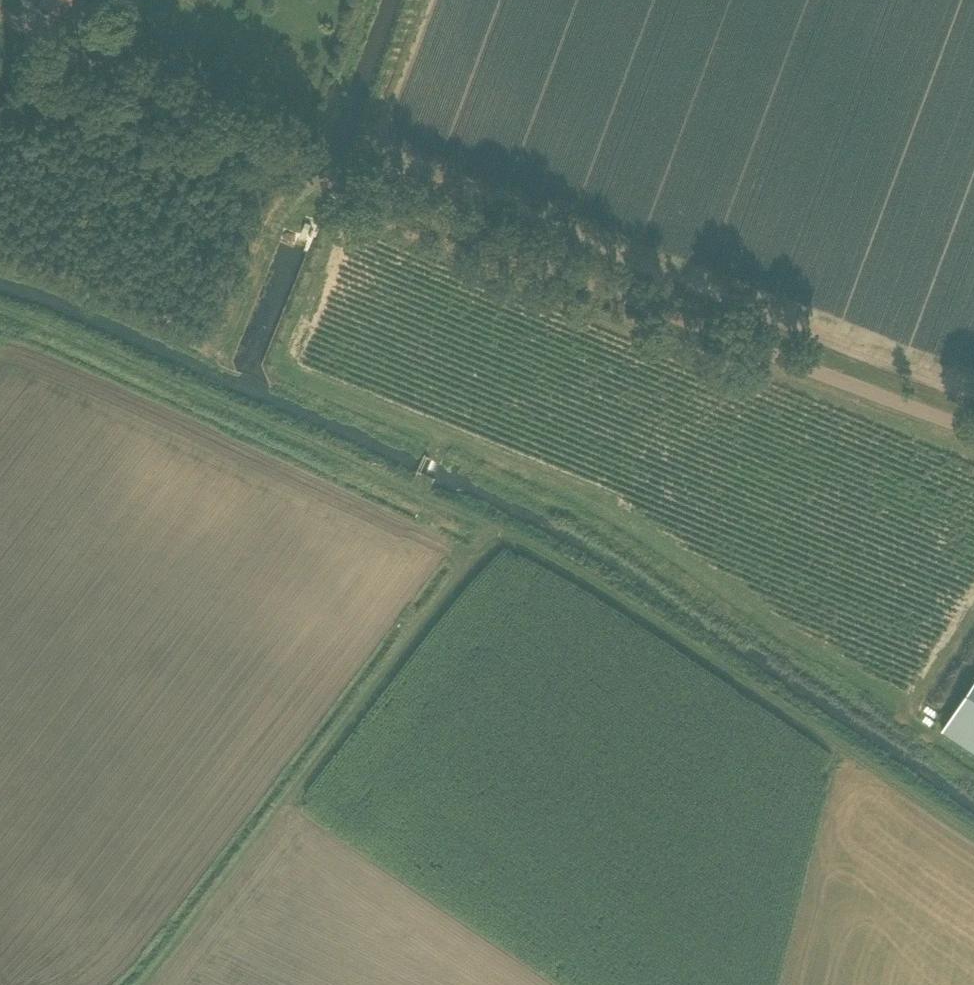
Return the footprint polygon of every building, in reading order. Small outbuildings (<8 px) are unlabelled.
[(42,4),(66,16),(74,0),(44,0),(42,4)] [(943,730),(973,751),(973,683),(943,730)]
